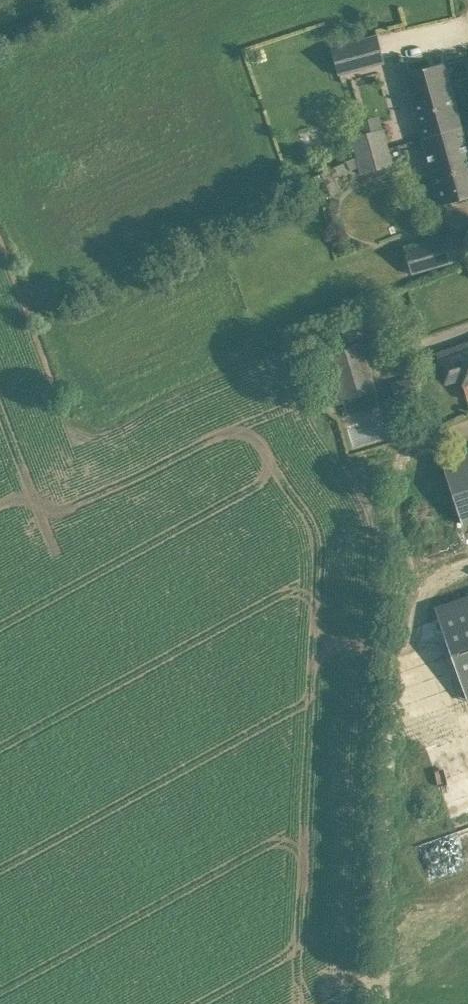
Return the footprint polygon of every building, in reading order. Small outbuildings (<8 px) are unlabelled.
[(330,47),(337,74),(384,61),(377,35),(330,47)] [(419,127),(441,205),(467,197),(467,152),(443,63),(405,74),(419,127)] [(391,164),(382,128),(379,116),(357,121),(360,133),(351,135),(361,172),(391,164)] [(404,246),(411,273),(458,260),(450,233),(404,246)] [(378,406),(356,329),(329,337),(333,350),(308,358),(322,405),(341,400),(346,416),(378,406)] [(436,351),(445,380),(460,375),(467,398),(467,340),(436,351)] [(463,523),(467,522),(467,454),(443,462),(463,523)] [(436,606),(467,697),(467,594),(436,606)]
